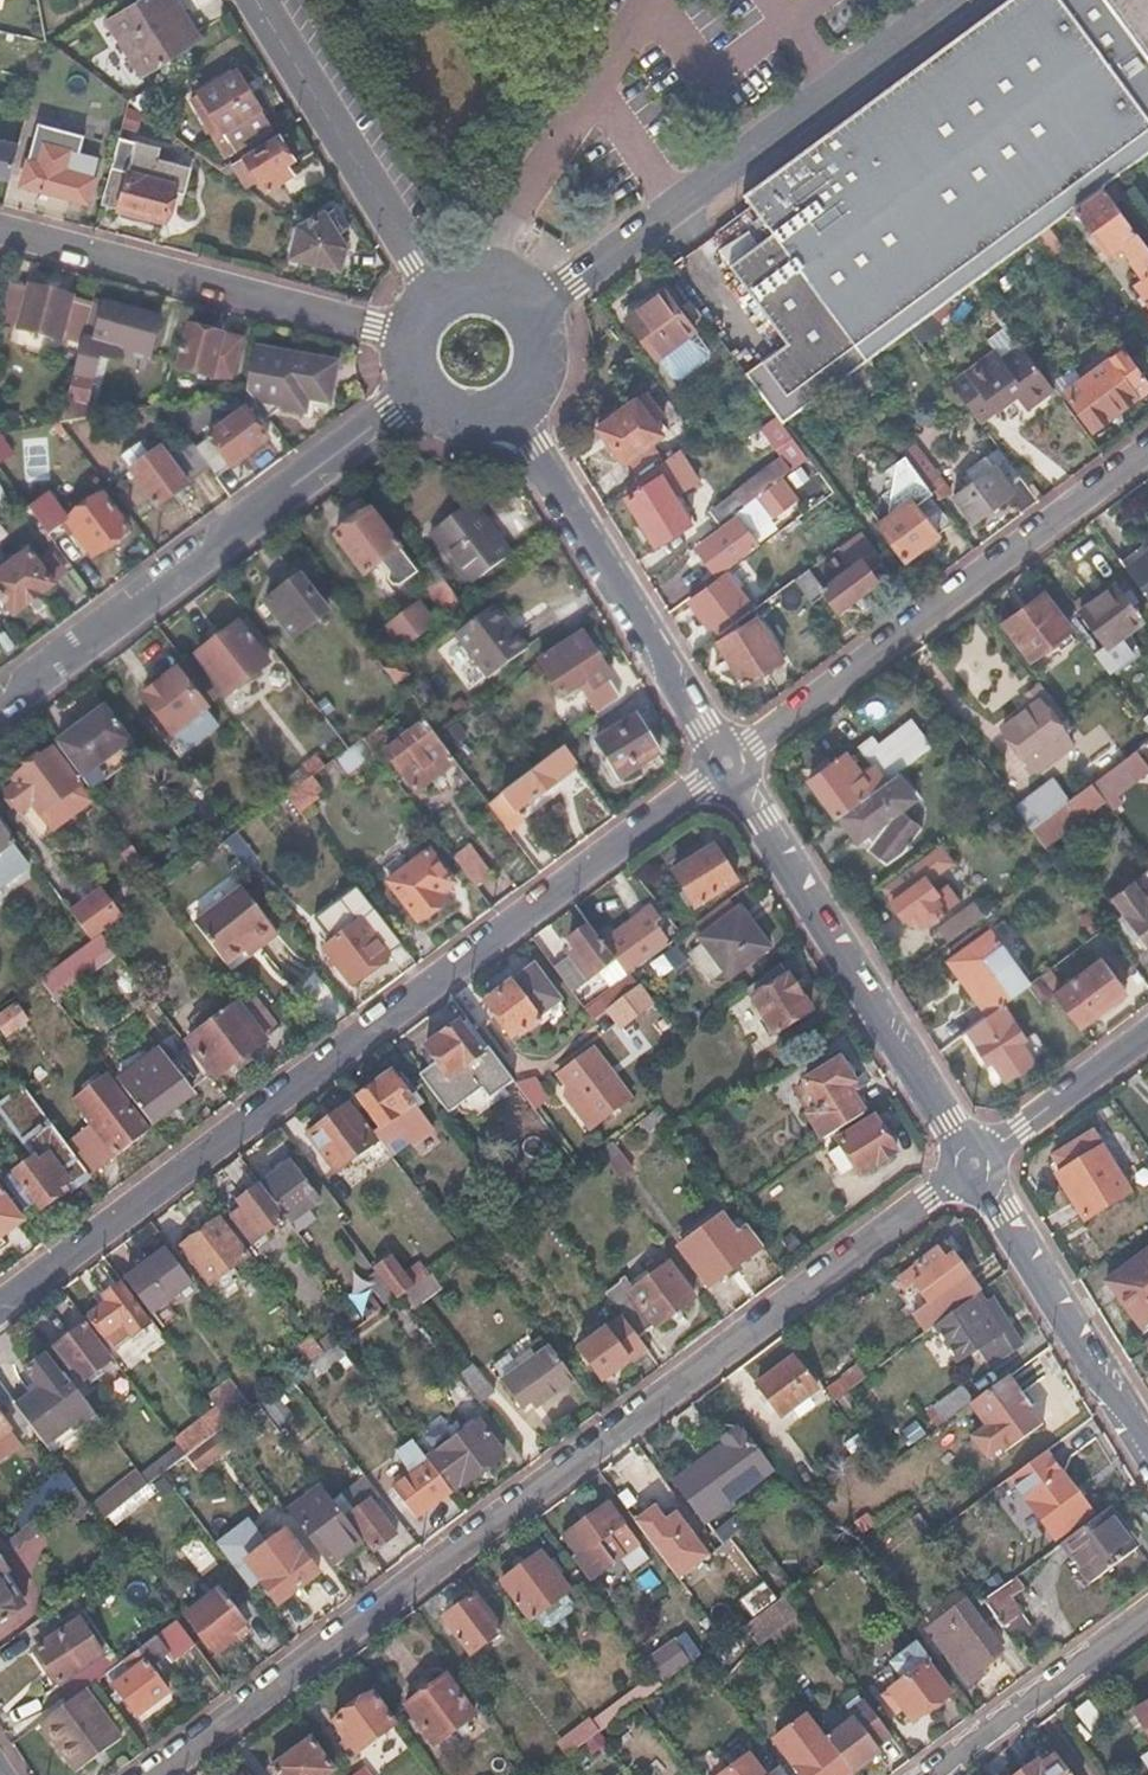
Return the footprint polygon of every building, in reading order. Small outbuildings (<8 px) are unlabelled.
[(105,23),(139,80),(192,44),(172,10),(177,6),(173,0),(140,0),(105,23)] [(744,192),(746,194),(773,231),(730,262),(788,340),(747,371),(783,421),(869,358),(870,360),(910,331),(933,314),(973,284),(1037,236),(1067,214),(1101,188),(1147,153),(1147,0),(1004,0),(744,192)] [(236,71),(191,103),(230,158),(275,126),(236,71)] [(0,126),(0,163),(13,167),(22,131),(0,126)] [(277,139),(232,169),(246,191),(259,182),(265,192),(290,176),(283,166),(291,161),(277,139)] [(92,159),(31,142),(19,188),(69,201),(70,197),(82,200),(92,159)] [(136,150),(118,145),(100,206),(162,224),(170,196),(182,200),(190,173),(156,163),(160,152),(137,146),(136,150)] [(230,165),(220,172),(246,191),(232,169),(230,165)] [(1131,284),(1147,307),(1147,251),(1101,188),(1067,214),(1071,220),(1077,215),(1105,254),(1121,243),(1131,256),(1128,258),(1141,276),(1131,284)] [(321,212),(298,227),(291,256),(339,269),(343,247),(321,212)] [(8,285),(0,316),(0,325),(18,329),(28,290),(8,285)] [(28,289),(28,290),(18,329),(17,332),(80,348),(81,343),(91,307),(71,302),(71,299),(28,289)] [(662,291),(626,319),(667,377),(676,382),(707,360),(707,352),(662,291)] [(91,304),(91,307),(81,343),(85,344),(80,362),(91,365),(92,361),(112,366),(116,351),(118,352),(119,347),(150,355),(159,321),(91,304)] [(1110,307),(1100,315),(1108,326),(1118,318),(1110,307)] [(933,314),(910,331),(921,345),(944,328),(933,314)] [(1005,327),(987,340),(994,350),(1001,358),(1019,346),(1005,327)] [(239,341),(186,328),(176,370),(208,378),(229,378),(239,341)] [(1122,350),(1114,340),(1084,363),(1091,373),(1122,350)] [(1001,358),(994,350),(949,383),(977,422),(1016,394),(1025,407),(1050,388),(1019,346),(1001,358)] [(335,366),(251,349),(243,392),(266,422),(278,414),(310,420),(312,410),(326,413),(335,366)] [(1091,373),(1063,394),(1092,432),(1147,391),(1147,385),(1122,350),(1091,373)] [(82,366),(75,364),(60,423),(93,417),(95,410),(88,409),(95,381),(80,377),(82,366)] [(633,401),(597,428),(623,462),(651,442),(659,436),(633,401)] [(245,411),(206,439),(228,469),(267,440),(245,411)] [(777,418),(761,430),(781,457),(791,472),(808,460),(783,426),(777,418)] [(917,444),(906,452),(940,498),(972,474),(966,466),(944,482),(926,457),(951,438),(936,418),(912,436),(917,444)] [(981,433),(964,446),(977,464),(986,457),(995,451),(981,433)] [(13,454),(0,437),(0,463),(13,454)] [(157,450),(126,473),(153,510),(209,469),(189,442),(165,460),(157,450)] [(663,457),(651,442),(623,462),(635,479),(663,457)] [(986,457),(994,469),(1015,498),(1027,489),(997,449),(995,451),(986,457)] [(675,452),(622,493),(653,546),(689,524),(672,498),(696,482),(675,452)] [(901,473),(892,511),(877,522),(907,560),(939,536),(938,534),(953,523),(902,456),(893,463),(901,473)] [(791,472),(781,457),(733,493),(744,508),(778,482),(791,472)] [(994,469),(954,500),(975,528),(1015,498),(994,469)] [(735,514),(738,518),(707,541),(711,546),(699,555),(710,571),(723,562),(727,568),(757,545),(750,535),(794,503),(778,482),(744,508),(735,514)] [(733,493),(708,511),(719,526),(735,514),(744,508),(733,493)] [(45,495),(29,507),(51,535),(66,524),(45,495)] [(103,497),(66,524),(91,557),(128,530),(103,497)] [(446,543),(436,550),(462,589),(505,557),(469,505),(436,528),(446,543)] [(370,510),(334,537),(363,576),(364,575),(379,563),(389,576),(388,582),(392,587),(398,588),(417,574),(370,510)] [(436,528),(426,536),(436,550),(446,543),(436,528)] [(839,545),(853,564),(824,587),(809,568),(794,579),(812,603),(824,594),(837,611),(876,581),(868,571),(883,560),(860,530),(839,545)] [(1126,568),(1147,598),(1147,552),(1126,568)] [(0,574),(0,600),(13,617),(52,588),(25,554),(0,574)] [(379,563),(364,575),(373,586),(380,588),(388,582),(389,576),(379,563)] [(436,572),(420,585),(447,621),(464,609),(436,572)] [(297,577),(264,602),(292,639),(325,614),(297,577)] [(724,577),(689,602),(708,630),(710,628),(716,637),(748,613),(741,604),(743,602),(724,577)] [(755,618),(717,643),(744,685),(783,661),(757,623),(794,595),(786,585),(750,612),(755,618)] [(1142,621),(1115,585),(1067,620),(1086,646),(1099,636),(1107,646),(1094,656),(1109,678),(1135,658),(1119,637),(1142,621)] [(1043,594),(1002,624),(1027,660),(1068,630),(1043,594)] [(432,624),(417,603),(385,627),(400,648),(432,624)] [(490,607),(452,636),(484,680),(523,651),(490,607)] [(236,624),(195,654),(226,694),(266,664),(236,624)] [(581,633),(537,663),(559,699),(576,687),(592,712),(617,696),(608,681),(611,679),(581,633)] [(395,659),(382,669),(394,685),(407,675),(395,659)] [(174,673),(141,697),(155,717),(147,723),(165,749),(174,742),(183,756),(217,730),(174,673)] [(1017,716),(1002,727),(1037,773),(1071,747),(1053,723),(1063,716),(1039,683),(1028,691),(1036,702),(1017,716)] [(105,708),(74,731),(86,747),(98,739),(100,743),(96,746),(104,757),(128,740),(105,708)] [(656,754),(634,719),(596,745),(618,781),(656,754)] [(846,753),(810,780),(838,818),(839,817),(886,782),(884,779),(931,744),(912,719),(881,743),(874,733),(858,745),(873,764),(861,773),(846,753)] [(424,725),(385,754),(415,794),(455,765),(434,737),(424,725)] [(371,731),(362,738),(370,748),(379,742),(371,731)] [(11,776),(14,779),(2,788),(16,808),(22,804),(27,800),(37,813),(77,785),(50,748),(11,776)] [(576,766),(562,748),(503,793),(488,808),(505,830),(519,819),(515,813),(529,802),(531,804),(555,786),(553,784),(576,766)] [(324,767),(315,756),(276,784),(285,796),(324,767)] [(1126,761),(1107,775),(1117,789),(1138,774),(1127,760),(1126,761)] [(900,771),(886,782),(839,817),(858,841),(869,833),(876,841),(869,847),(889,866),(914,847),(911,844),(926,824),(903,807),(918,795),(900,771)] [(1107,775),(1092,786),(1103,801),(1105,803),(1119,792),(1117,789),(1107,775)] [(193,778),(176,791),(202,826),(220,814),(193,778)] [(1048,784),(1063,806),(1069,802),(1070,801),(1055,780),(1048,784)] [(1030,828),(1063,806),(1048,784),(1015,807),(1030,828)] [(1070,801),(1069,802),(1080,818),(1103,801),(1092,786),(1070,801)] [(1063,806),(1030,828),(1044,847),(1081,820),(1080,818),(1069,802),(1063,806)] [(220,814),(202,826),(218,847),(222,844),(235,834),(220,814)] [(26,867),(0,831),(0,886),(26,867)] [(711,845),(671,871),(695,908),(735,884),(711,845)] [(936,847),(883,886),(895,902),(892,904),(904,920),(911,914),(920,927),(955,901),(944,887),(935,894),(926,882),(949,864),(936,847)] [(132,849),(121,857),(129,867),(139,859),(132,849)] [(469,850),(454,861),(475,889),(490,878),(469,850)] [(427,854),(386,884),(415,924),(444,902),(439,895),(452,886),(427,854)] [(238,891),(190,927),(220,967),(238,954),(249,946),(254,952),(273,938),(238,891)] [(1116,909),(1147,952),(1147,904),(1139,892),(1116,909)] [(119,921),(106,904),(78,925),(91,942),(99,936),(119,921)] [(983,917),(974,905),(940,930),(949,942),(983,917)] [(633,921),(638,927),(608,949),(617,962),(620,965),(658,936),(651,926),(657,921),(649,909),(633,921)] [(738,909),(698,940),(727,980),(769,949),(738,909)] [(375,913),(323,951),(350,987),(389,959),(386,956),(400,946),(375,913)] [(1002,920),(952,957),(993,1013),(1001,1007),(1030,985),(1011,959),(1019,952),(1016,948),(1021,945),(1002,920)] [(638,927),(633,921),(603,943),(608,949),(638,927)] [(569,942),(577,953),(555,969),(573,994),(602,974),(612,988),(628,976),(620,965),(617,962),(615,963),(589,928),(569,942)] [(99,936),(91,942),(39,981),(48,994),(108,948),(99,936)] [(254,952),(249,946),(238,954),(243,960),(254,952)] [(952,957),(945,962),(986,1019),(993,1013),(952,957)] [(1125,992),(1102,961),(1053,997),(1076,1028),(1125,992)] [(566,1010),(537,970),(488,1007),(511,1038),(523,1030),(526,1034),(541,1023),(544,1026),(566,1010)] [(788,979),(752,1001),(774,1035),(809,1013),(788,979)] [(654,1002),(641,983),(607,1008),(620,1027),(654,1002)] [(189,1023),(198,1034),(187,1042),(215,1079),(263,1043),(261,1040),(276,1028),(252,998),(237,1009),(234,1006),(212,1023),(204,1011),(189,1023)] [(986,1019),(966,1033),(994,1070),(998,1067),(1012,1086),(1039,1066),(1025,1047),(1029,1044),(1001,1007),(993,1013),(986,1019)] [(16,1008),(0,1019),(0,1029),(6,1037),(26,1022),(16,1008)] [(425,1048),(434,1061),(418,1073),(448,1112),(458,1105),(482,1087),(489,1097),(512,1080),(488,1048),(481,1053),(459,1023),(425,1048)] [(592,1047),(557,1072),(570,1089),(595,1123),(629,1098),(592,1047)] [(167,1063),(159,1052),(118,1084),(151,1127),(191,1096),(188,1093),(207,1078),(185,1049),(167,1063)] [(838,1061),(803,1084),(821,1112),(810,1119),(823,1140),(862,1111),(852,1097),(857,1094),(852,1086),(855,1075),(849,1066),(841,1066),(838,1061)] [(392,1072),(359,1098),(383,1129),(377,1135),(395,1158),(413,1143),(415,1145),(436,1129),(392,1072)] [(69,1101),(88,1126),(65,1142),(92,1176),(149,1133),(103,1075),(69,1101)] [(0,1184),(0,1188),(25,1220),(40,1209),(42,1211),(60,1196),(57,1192),(67,1184),(71,1188),(87,1176),(22,1088),(0,1106),(0,1113),(33,1159),(0,1184)] [(570,1089),(562,1095),(587,1129),(595,1123),(570,1089)] [(349,1105),(308,1136),(336,1173),(377,1142),(349,1105)] [(666,1119),(657,1107),(634,1124),(643,1136),(666,1119)] [(838,1140),(841,1145),(827,1153),(840,1175),(853,1166),(859,1176),(896,1154),(873,1118),(838,1140)] [(1067,1169),(1054,1178),(1084,1224),(1130,1194),(1091,1133),(1057,1154),(1067,1169)] [(596,1152),(598,1154),(614,1176),(626,1167),(608,1143),(596,1152)] [(279,1173),(263,1185),(291,1222),(320,1200),(297,1170),(284,1180),(279,1173)] [(239,1203),(244,1210),(234,1218),(255,1244),(284,1220),(259,1188),(239,1203)] [(22,1220),(0,1190),(0,1237),(22,1220)] [(720,1217),(683,1245),(697,1265),(694,1267),(709,1287),(762,1247),(747,1227),(734,1236),(720,1217)] [(220,1221),(184,1249),(212,1286),(249,1258),(220,1221)] [(372,1255),(369,1257),(391,1286),(401,1298),(405,1295),(419,1285),(411,1274),(388,1244),(372,1255)] [(979,1294),(942,1246),(899,1279),(907,1289),(913,1285),(928,1305),(912,1318),(925,1335),(932,1330),(978,1295),(979,1294)] [(163,1249),(126,1278),(153,1315),(168,1303),(157,1289),(180,1271),(163,1249)] [(1109,1283),(1121,1299),(1118,1301),(1144,1336),(1147,1333),(1147,1254),(1109,1283)] [(428,1264),(427,1262),(411,1274),(419,1285),(431,1276),(441,1268),(434,1260),(428,1264)] [(620,1281),(604,1293),(623,1317),(636,1336),(652,1324),(654,1327),(693,1299),(668,1266),(630,1294),(620,1281)] [(431,1276),(419,1285),(405,1295),(416,1310),(442,1290),(431,1276)] [(107,1304),(89,1317),(115,1352),(150,1325),(121,1286),(103,1299),(107,1304)] [(391,1286),(381,1293),(390,1306),(401,1298),(391,1286)] [(369,1291),(356,1301),(370,1321),(384,1311),(369,1291)] [(986,1307),(978,1295),(932,1330),(956,1364),(978,1350),(990,1367),(1021,1347),(992,1303),(986,1307)] [(623,1317),(579,1350),(602,1382),(646,1349),(636,1336),(623,1317)] [(85,1326),(55,1349),(82,1385),(113,1363),(85,1326)] [(340,1343),(333,1333),(317,1344),(324,1354),(340,1343)] [(311,1337),(300,1345),(313,1362),(324,1354),(317,1344),(311,1337)] [(550,1347),(502,1381),(522,1408),(534,1400),(539,1406),(575,1380),(550,1347)] [(35,1384),(12,1401),(28,1424),(46,1448),(93,1413),(58,1367),(56,1369),(47,1357),(26,1373),(35,1384)] [(818,1391),(794,1358),(758,1385),(782,1418),(818,1391)] [(461,1373),(464,1377),(482,1402),(496,1392),(475,1363),(461,1373)] [(865,1380),(856,1369),(826,1392),(835,1403),(865,1380)] [(227,1377),(206,1393),(230,1423),(250,1408),(227,1377)] [(464,1377),(443,1392),(461,1417),(482,1402),(464,1377)] [(291,1378),(278,1388),(258,1402),(268,1416),(281,1406),(278,1402),(285,1397),(300,1417),(313,1408),(291,1378)] [(973,1403),(967,1407),(985,1432),(971,1442),(986,1462),(1000,1451),(1005,1457),(1042,1429),(1005,1379),(973,1403)] [(0,1388),(0,1462),(22,1446),(14,1435),(28,1424),(12,1401),(1,1387),(0,1388)] [(973,1403),(961,1388),(932,1409),(943,1425),(967,1407),(973,1403)] [(478,1422),(428,1459),(450,1490),(461,1482),(462,1485),(503,1455),(478,1422)] [(238,1446),(224,1427),(187,1457),(186,1457),(199,1475),(238,1446)] [(727,1445),(676,1482),(704,1522),(720,1510),(771,1473),(742,1433),(740,1434),(737,1430),(723,1440),(727,1445)] [(783,1432),(769,1442),(786,1466),(800,1456),(783,1432)] [(416,1470),(392,1488),(416,1519),(452,1493),(450,1490),(428,1459),(412,1438),(396,1450),(407,1465),(416,1470)] [(1046,1451),(1010,1477),(1044,1523),(1041,1525),(1054,1542),(1091,1514),(1046,1451)] [(65,1472),(22,1502),(25,1506),(10,1517),(20,1531),(77,1488),(65,1472)] [(149,1486),(140,1474),(115,1492),(125,1505),(149,1486)] [(320,1487),(286,1511),(327,1567),(361,1542),(320,1487)] [(353,1510),(346,1515),(373,1551),(394,1536),(367,1499),(353,1510)] [(348,1504),(342,1509),(346,1515),(353,1510),(348,1504)] [(608,1504),(563,1537),(578,1558),(575,1561),(590,1581),(614,1564),(608,1556),(631,1539),(608,1504)] [(654,1509),(635,1522),(678,1582),(705,1562),(673,1518),(665,1524),(654,1509)] [(1109,1509),(1063,1543),(1093,1583),(1138,1549),(1109,1509)] [(214,1540),(249,1588),(259,1580),(277,1605),(319,1575),(287,1531),(269,1545),(248,1516),(214,1540)] [(540,1554),(503,1582),(531,1621),(535,1618),(544,1630),(553,1631),(571,1618),(573,1607),(564,1595),(568,1592),(540,1554)] [(23,1607),(0,1572),(0,1622),(23,1607)] [(1015,1578),(983,1602),(1010,1638),(1029,1624),(1010,1598),(1023,1589),(1015,1578)] [(859,1610),(867,1604),(884,1626),(875,1632),(895,1659),(916,1643),(871,1584),(850,1599),(859,1610)] [(219,1589),(186,1614),(216,1654),(236,1639),(232,1633),(245,1624),(219,1589)] [(474,1598),(442,1621),(468,1657),(500,1635),(474,1598)] [(791,1616),(779,1600),(741,1629),(754,1646),(791,1616)] [(58,1605),(24,1631),(63,1688),(99,1663),(58,1605)] [(965,1605),(928,1633),(970,1689),(987,1677),(981,1669),(1002,1653),(965,1605)] [(176,1621),(101,1677),(132,1718),(167,1691),(147,1665),(168,1649),(171,1653),(175,1650),(178,1653),(188,1646),(185,1642),(189,1639),(176,1621)] [(949,1699),(924,1667),(884,1698),(897,1716),(904,1711),(914,1724),(931,1710),(935,1715),(950,1703),(947,1700),(949,1699)] [(660,1688),(653,1678),(593,1724),(600,1734),(637,1706),(660,1688)] [(445,1679),(406,1708),(434,1747),(473,1717),(445,1679)] [(85,1689),(39,1723),(76,1773),(122,1738),(85,1689)] [(396,1728),(374,1695),(334,1724),(357,1756),(396,1728)] [(849,1716),(854,1721),(828,1741),(854,1774),(879,1754),(875,1749),(892,1736),(866,1703),(849,1716)] [(1138,1715),(1147,1732),(1147,1709),(1138,1715)] [(600,1734),(593,1724),(557,1747),(566,1759),(600,1734)] [(773,1734),(762,1743),(774,1759),(786,1750),(773,1734)] [(828,1741),(822,1734),(789,1760),(800,1774),(854,1774),(828,1741)] [(269,1770),(273,1774),(332,1774),(307,1741),(269,1770)] [(1022,1772),(1024,1774),(1070,1774),(1055,1755),(1041,1765),(1038,1761),(1022,1772)] [(753,1756),(728,1774),(768,1774),(753,1756)]
